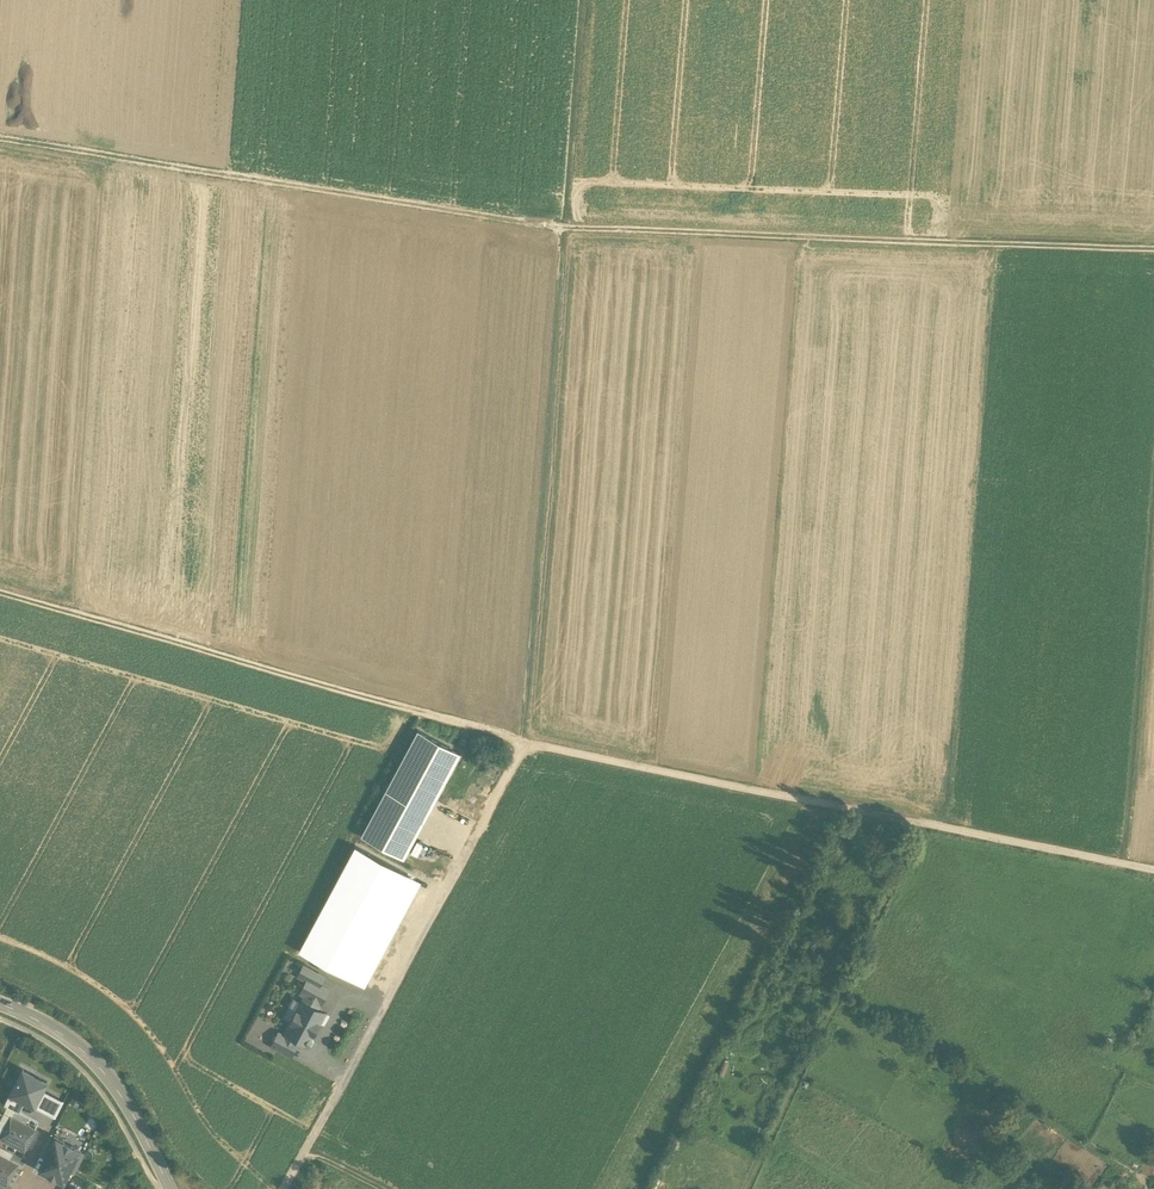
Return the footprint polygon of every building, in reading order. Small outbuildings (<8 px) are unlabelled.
[(460,752),(417,729),(361,835),(403,857),(460,752)] [(322,976),(305,967),(300,975),(309,980),(318,985),(322,976)] [(318,985),(309,980),(304,989),(309,991),(303,1002),(316,1009),(326,989),(318,985)] [(316,1009),(303,1002),(287,1031),(299,1037),(300,1038),(302,1042),(306,1045),(310,1043),(312,1039),(311,1035),(318,1021),(322,1023),(325,1022),(328,1016),(327,1013),(323,1011),(322,1012),(316,1009)] [(299,1037),(287,1031),(284,1036),(280,1033),(274,1045),(290,1054),(299,1037)] [(47,1082),(23,1070),(11,1092),(35,1105),(43,1090),(47,1082)] [(64,1100),(43,1090),(35,1105),(56,1116),(64,1100)] [(5,1105),(18,1111),(21,1103),(8,1097),(5,1105)] [(34,1129),(11,1117),(1,1137),(5,1139),(24,1149),(34,1129)] [(47,1149),(51,1151),(56,1142),(51,1139),(47,1149)] [(68,1168),(77,1150),(57,1140),(51,1151),(42,1167),(63,1178),(68,1168)] [(84,1154),(77,1150),(68,1168),(75,1172),(84,1154)] [(0,1154),(0,1180),(7,1184),(17,1163),(0,1154)]
